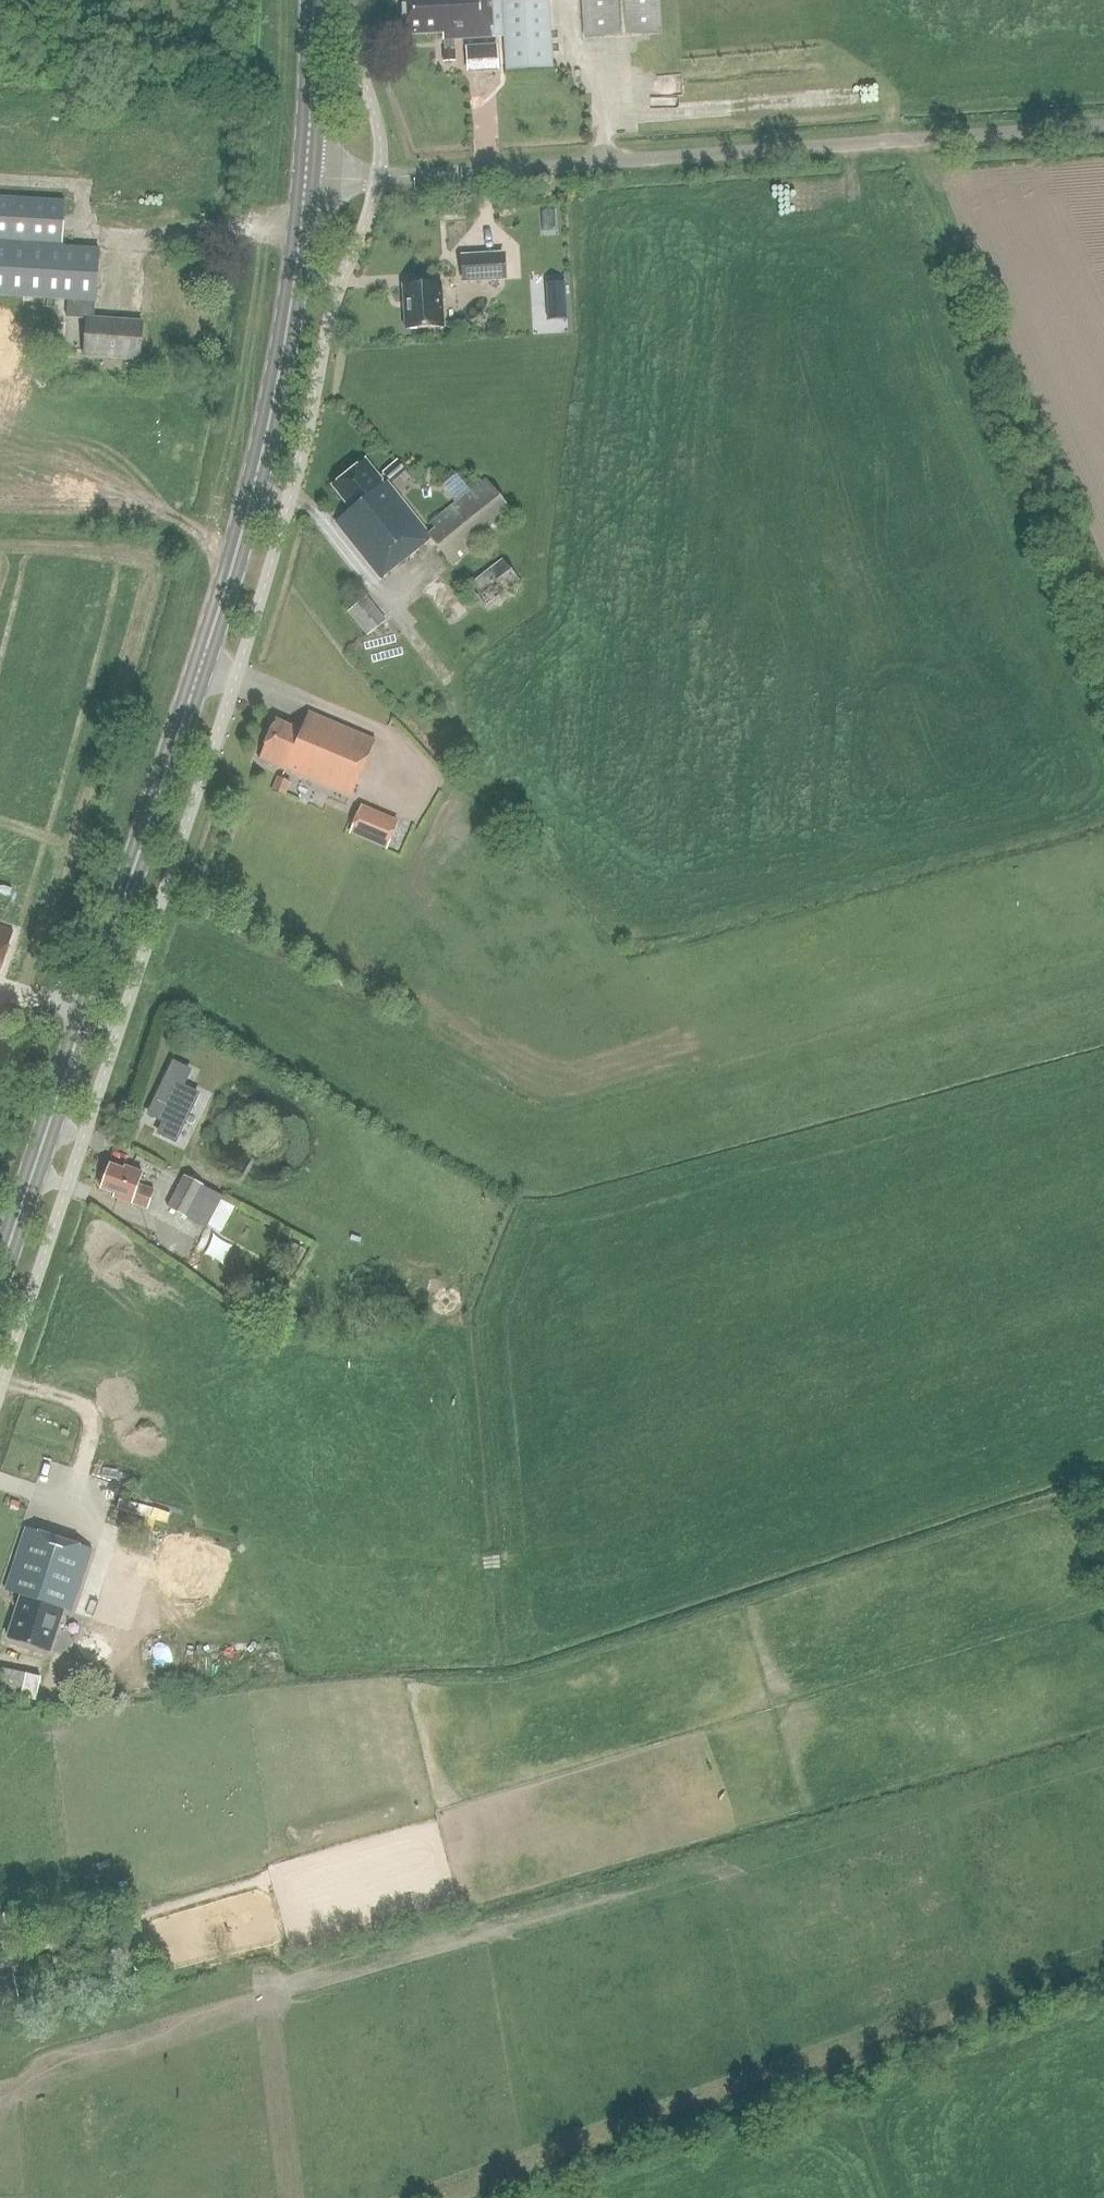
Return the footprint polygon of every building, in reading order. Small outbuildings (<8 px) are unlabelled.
[(490,1),(490,0),(401,0),(403,35),(441,33),(442,39),(443,39),(443,49),(442,50),(442,61),(455,60),(454,38),(502,35),(505,71),(554,67),(548,0),(507,0),(490,1)] [(657,0),(582,0),(585,38),(659,34),(657,0)] [(496,69),(494,44),(463,46),(465,71),(496,69)] [(98,248),(62,246),(65,201),(0,197),(0,296),(67,300),(65,317),(86,318),(84,356),(140,359),(142,322),(94,318),(98,248)] [(463,282),(504,279),(502,253),(461,256),(463,282)] [(405,329),(444,327),(441,283),(402,285),(405,329)] [(548,323),(567,321),(565,285),(545,286),(548,323)] [(381,481),(382,480),(365,458),(331,486),(350,509),(335,522),(380,578),(430,538),(453,566),(515,516),(486,480),(430,525),(433,528),(428,532),(387,481),(384,484),(381,481)] [(396,460),(384,471),(392,480),(404,469),(403,468),(396,460)] [(519,581),(502,559),(467,586),(484,608),(519,581)] [(367,636),(387,621),(367,596),(347,611),(367,636)] [(349,799),(375,740),(308,711),(300,729),(275,718),(258,759),(284,770),(284,769),(292,772),(291,774),(349,799)] [(285,796),(290,781),(276,776),(270,791),(285,796)] [(399,821),(361,804),(348,834),(386,850),(399,821)] [(12,932),(0,928),(0,968),(12,932)] [(182,1064),(165,1058),(146,1112),(163,1117),(159,1130),(175,1135),(192,1086),(176,1080),(182,1064)] [(146,1208),(153,1190),(137,1184),(141,1172),(123,1165),(122,1168),(109,1163),(100,1188),(113,1193),(112,1196),(130,1203),(130,1202),(146,1208)] [(202,1226),(211,1209),(219,1195),(204,1187),(204,1186),(183,1175),(166,1207),(202,1226)] [(293,1243),(279,1268),(291,1275),(305,1250),(293,1243)] [(108,1453),(94,1499),(156,1519),(171,1473),(108,1453)] [(5,1590),(21,1595),(7,1637),(50,1651),(63,1609),(71,1612),(92,1549),(25,1527),(5,1590)] [(42,1675),(3,1665),(0,1676),(0,1684),(37,1693),(42,1675)] [(20,2001),(14,1974),(0,1978),(0,2006),(20,2001)]
